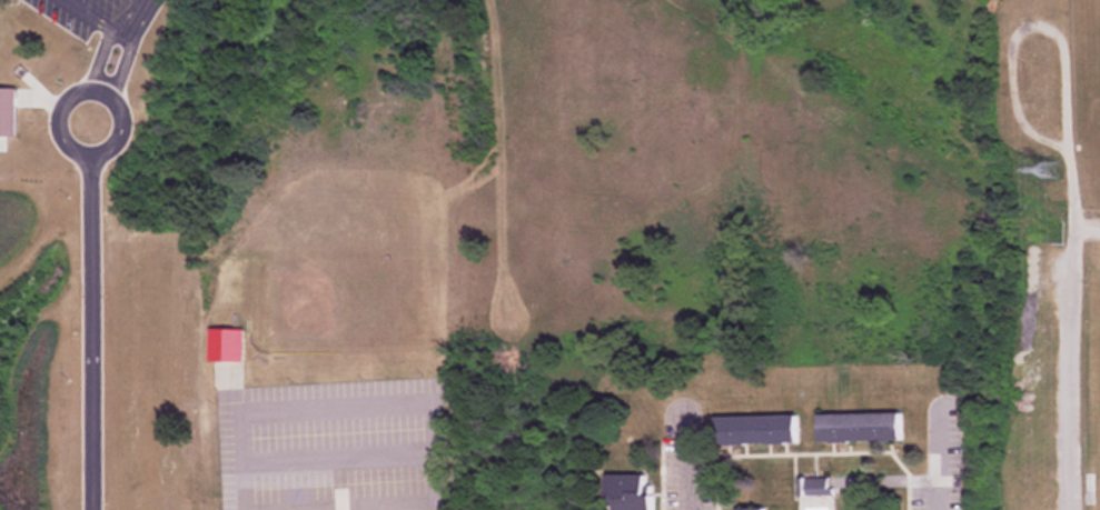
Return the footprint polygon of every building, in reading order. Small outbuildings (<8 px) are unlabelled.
[(242,362),(242,329),(208,329),(208,362),(242,362)] [(901,414),(820,414),(820,443),(901,443),(901,414)] [(798,445),(797,416),(715,417),(715,446),(798,445)] [(615,498),(615,509),(651,509),(651,475),(607,475),(608,498),(615,498)]
